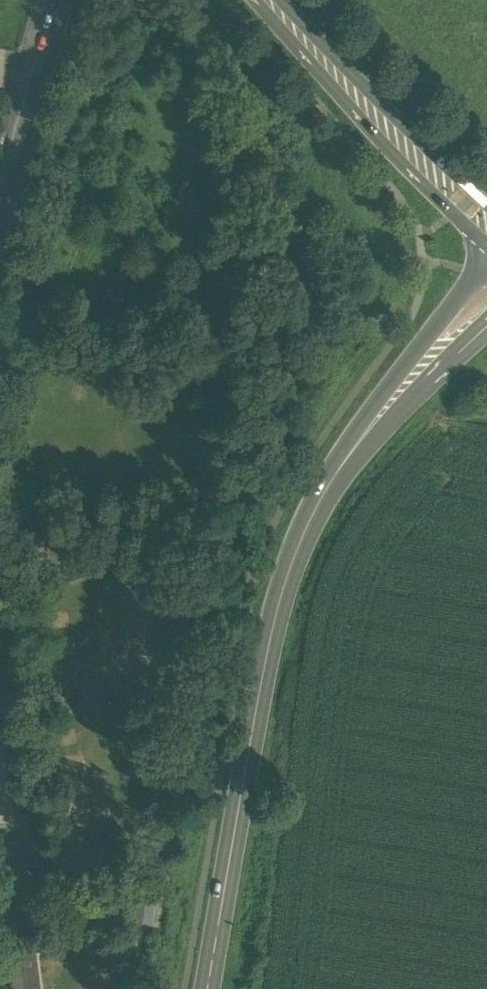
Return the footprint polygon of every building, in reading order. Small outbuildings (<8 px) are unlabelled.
[(156,896),(136,894),(132,922),(152,925),(156,896)]
